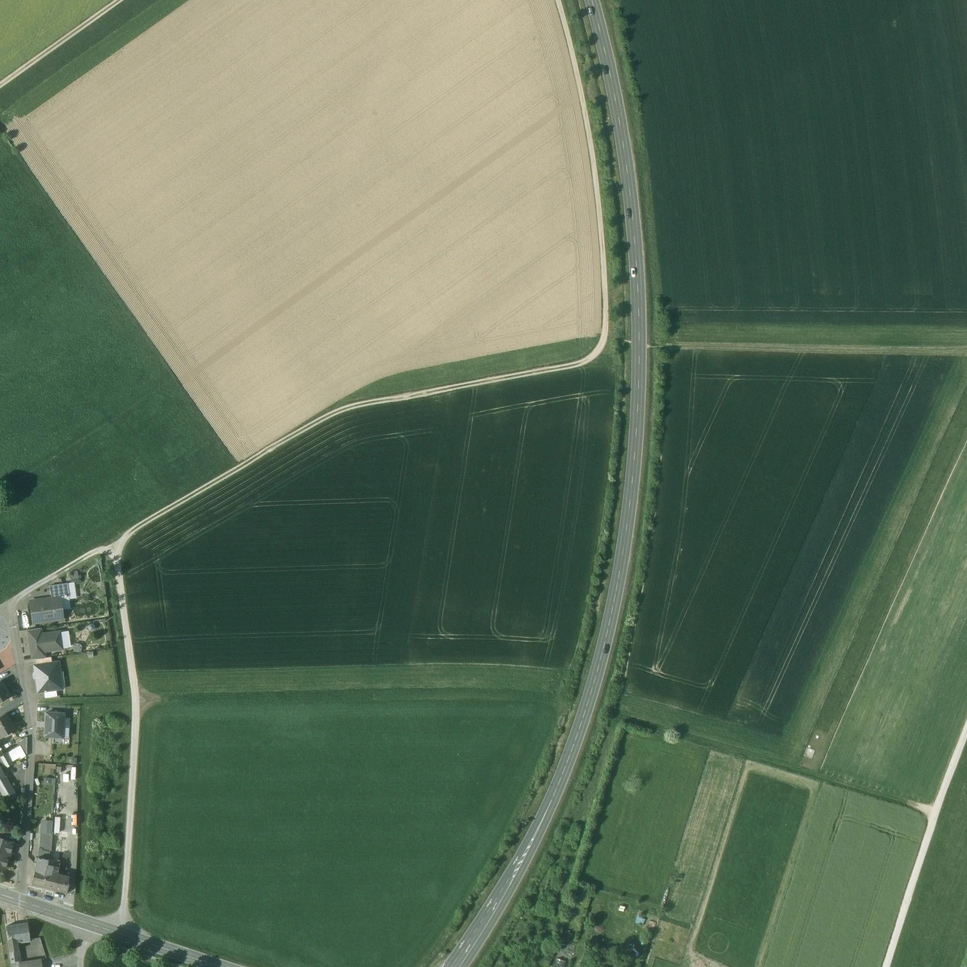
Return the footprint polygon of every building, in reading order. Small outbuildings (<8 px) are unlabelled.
[(67,583),(49,586),(51,598),(60,597),(60,598),(69,597),(67,583)] [(51,598),(30,601),(33,623),(63,619),(60,598),(60,597),(51,598)] [(41,634),(30,636),(32,653),(44,652),(62,649),(60,631),(41,634)] [(37,665),(34,665),(38,692),(62,689),(58,662),(52,663),(37,665)] [(0,681),(0,702),(11,696),(1,680),(0,681)] [(64,713),(46,712),(45,736),(63,737),(63,728),(64,713)] [(0,717),(0,739),(14,731),(8,721),(9,720),(6,714),(0,717)] [(7,754),(11,762),(19,757),(21,759),(26,756),(20,746),(7,754)] [(7,754),(1,757),(7,768),(13,764),(11,762),(7,754)] [(39,776),(48,776),(48,764),(39,764),(39,776)] [(0,766),(0,788),(3,793),(3,794),(7,801),(17,796),(6,777),(0,766)] [(43,834),(40,834),(39,849),(42,849),(41,851),(50,852),(52,835),(48,834),(43,834)] [(0,839),(0,853),(9,856),(13,843),(0,839)] [(71,853),(60,852),(59,860),(58,874),(54,890),(67,893),(69,884),(68,884),(69,877),(68,877),(71,853)] [(0,853),(0,868),(5,869),(9,856),(0,853)] [(49,860),(38,857),(31,884),(54,890),(58,874),(52,872),(53,866),(47,864),(49,860)] [(27,923),(7,926),(9,941),(9,943),(15,942),(30,940),(27,923)] [(569,940),(572,934),(566,931),(563,938),(569,940)] [(15,942),(9,943),(9,941),(8,942),(11,962),(18,961),(17,949),(16,950),(15,942)] [(554,966),(564,966),(566,960),(556,957),(554,966)]
